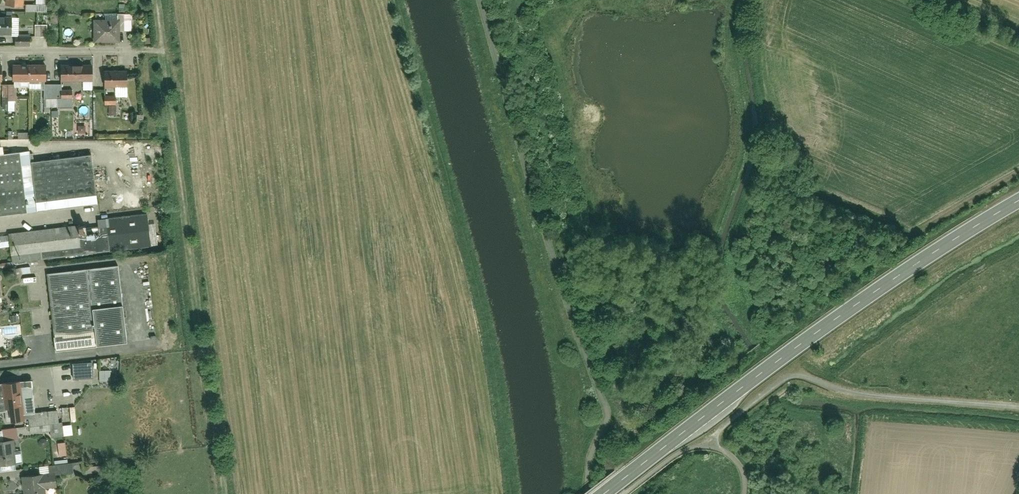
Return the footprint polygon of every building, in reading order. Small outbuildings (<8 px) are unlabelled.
[(90,35),(119,37),(120,26),(131,27),(132,6),(104,4),(103,14),(92,13),(90,35)] [(9,30),(9,36),(28,36),(28,29),(18,29),(18,9),(0,9),(0,30),(9,30)] [(33,24),(33,34),(45,34),(45,24),(33,24)] [(89,73),(89,56),(53,57),(53,76),(41,76),(41,83),(41,91),(55,91),(56,101),(71,100),(70,82),(56,82),(56,74),(89,73)] [(41,57),(9,57),(9,73),(2,74),(2,92),(16,93),(16,83),(41,83),(41,76),(41,57)] [(102,84),(125,84),(125,62),(96,61),(95,99),(105,99),(105,106),(112,106),(112,89),(102,89),(102,84)] [(95,198),(88,145),(30,152),(29,143),(0,147),(0,210),(95,198)] [(7,254),(149,233),(145,202),(98,209),(101,229),(74,233),(72,216),(3,226),(7,254)] [(51,344),(124,336),(115,257),(43,265),(51,344)] [(62,429),(57,397),(32,401),(28,369),(0,373),(0,405),(3,405),(5,414),(25,411),(28,426),(48,423),(49,430),(62,429)] [(109,369),(97,370),(97,380),(109,380),(109,369)] [(67,407),(69,420),(75,419),(73,406),(67,407)] [(19,459),(13,420),(0,422),(0,461),(19,459)] [(65,454),(62,441),(55,443),(57,455),(65,454)] [(45,486),(53,484),(51,469),(70,466),(69,457),(42,461),(43,467),(16,471),(18,488),(0,491),(0,493),(46,493),(45,486)]
